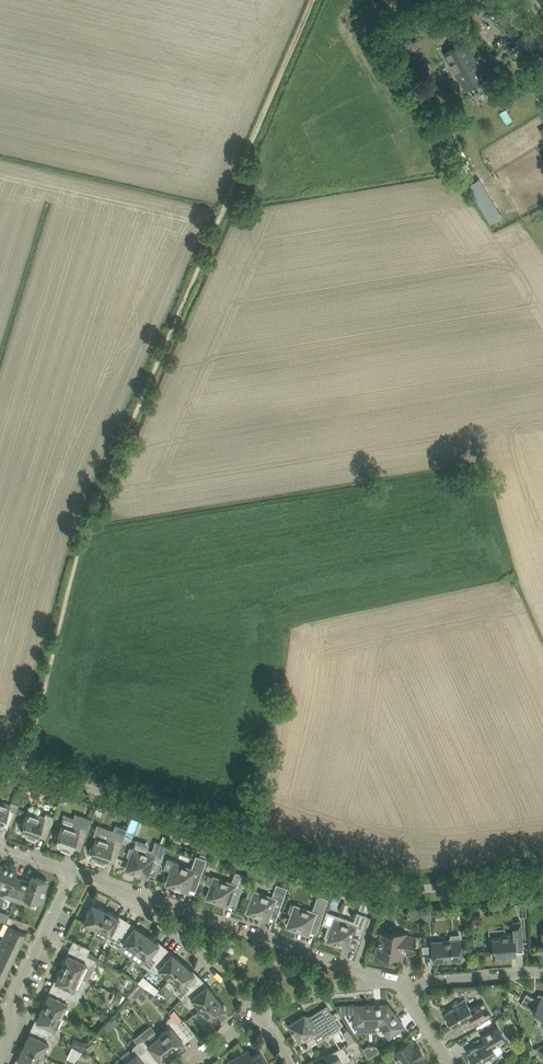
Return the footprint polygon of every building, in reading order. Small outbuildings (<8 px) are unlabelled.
[(464,42),(445,54),(450,63),(451,62),(456,70),(455,71),(464,87),(472,82),(474,84),(483,79),(473,61),(474,60),(464,42)] [(524,51),(518,43),(515,45),(509,49),(516,59),(525,53),(524,51)] [(452,139),(445,143),(450,151),(451,151),(452,153),(458,150),(456,147),(452,139)] [(476,180),(468,185),(488,220),(500,213),(497,209),(494,210),(476,180)] [(13,793),(10,800),(11,801),(18,803),(21,795),(13,793)] [(3,826),(4,823),(10,825),(10,826),(11,826),(14,816),(19,803),(18,803),(11,801),(10,804),(0,800),(0,825),(3,826)] [(18,807),(16,813),(22,816),(24,809),(18,807)] [(20,824),(20,825),(20,827),(21,828),(21,829),(21,830),(22,830),(22,833),(33,837),(38,838),(39,835),(45,837),(45,838),(46,838),(49,828),(54,815),(46,813),(45,816),(37,813),(29,810),(28,810),(24,822),(21,821),(21,822),(20,823),(20,824)] [(56,834),(55,838),(56,842),(57,843),(56,845),(68,849),(72,850),(73,847),(80,850),(84,840),(88,828),(92,818),(81,815),(79,820),(75,819),(73,826),(72,826),(63,822),(58,835),(56,834)] [(90,848),(90,850),(90,851),(90,852),(90,853),(91,854),(92,855),(91,857),(103,861),(107,863),(108,860),(114,862),(114,863),(115,863),(119,853),(123,840),(127,829),(116,825),(114,831),(109,829),(106,838),(97,835),(93,847),(90,846),(90,847),(90,848)] [(131,856),(126,869),(143,875),(144,872),(149,874),(155,876),(159,866),(167,845),(166,845),(161,843),(156,841),(152,849),(151,854),(137,850),(138,848),(136,848),(135,849),(133,848),(130,847),(127,855),(131,856)] [(168,858),(164,868),(171,871),(166,883),(183,889),(184,886),(190,888),(196,891),(199,880),(207,859),(199,856),(196,855),(191,869),(177,864),(178,861),(168,858)] [(252,860),(250,867),(257,869),(259,862),(252,860)] [(4,863),(3,865),(1,864),(0,866),(0,887),(1,888),(0,892),(0,894),(14,899),(21,879),(15,876),(17,870),(10,868),(11,866),(4,863)] [(209,875),(206,883),(211,885),(207,897),(223,903),(224,901),(236,905),(239,894),(246,875),(235,871),(231,883),(217,878),(209,875)] [(21,879),(14,899),(31,905),(33,899),(41,902),(41,900),(44,901),(46,894),(44,893),(48,881),(37,877),(32,875),(31,878),(30,881),(21,879)] [(249,889),(246,897),(251,899),(247,912),(263,917),(269,919),(270,917),(276,919),(280,909),(287,887),(276,883),(272,897),(257,892),(249,889)] [(292,913),(287,926),(304,932),(309,934),(310,931),(316,933),(328,901),(329,898),(318,894),(317,898),(312,911),(297,906),(291,904),(288,912),(292,913)] [(362,899),(359,908),(367,911),(369,906),(372,907),(373,903),(370,902),(362,899)] [(97,928),(106,910),(92,903),(84,922),(97,928)] [(525,903),(515,903),(520,916),(526,916),(525,903)] [(106,910),(97,928),(109,933),(107,937),(107,938),(107,939),(108,940),(108,941),(109,942),(110,943),(111,943),(113,945),(125,923),(120,921),(118,919),(119,916),(116,914),(106,910)] [(410,910),(410,920),(421,920),(421,910),(410,910)] [(423,920),(431,919),(430,910),(422,911),(423,920)] [(0,920),(6,922),(8,915),(9,913),(3,911),(0,920)] [(331,918),(325,935),(329,937),(327,940),(344,946),(350,948),(351,945),(357,947),(360,937),(368,916),(357,912),(354,920),(340,916),(338,920),(337,921),(331,918)] [(8,915),(6,922),(17,925),(19,919),(8,915)] [(500,937),(492,938),(493,957),(515,955),(515,946),(523,945),(522,943),(521,921),(512,922),(513,934),(500,935),(500,937)] [(125,923),(113,945),(115,946),(116,946),(116,947),(117,947),(118,947),(119,947),(121,947),(122,947),(123,946),(124,946),(124,945),(125,945),(125,944),(135,951),(147,934),(145,933),(145,932),(145,931),(141,928),(140,928),(139,928),(134,925),(132,924),(130,927),(125,923)] [(20,943),(25,932),(9,924),(4,936),(20,943)] [(406,934),(407,932),(393,930),(392,933),(380,931),(378,944),(376,944),(374,956),(388,958),(389,956),(403,958),(403,953),(413,954),(414,945),(413,945),(414,936),(406,934)] [(147,934),(135,951),(145,957),(144,958),(144,959),(144,960),(144,961),(143,962),(144,963),(144,964),(144,965),(145,966),(145,967),(146,967),(147,968),(148,969),(163,950),(159,947),(161,944),(159,942),(147,934)] [(450,940),(431,941),(433,961),(462,959),(461,939),(460,937),(459,934),(451,935),(450,937),(450,940)] [(20,943),(4,936),(0,943),(0,948),(14,955),(20,943)] [(87,955),(90,948),(77,942),(74,949),(87,955)] [(429,945),(421,946),(422,954),(430,953),(429,945)] [(14,955),(0,948),(0,962),(9,966),(14,955)] [(64,959),(62,964),(62,966),(62,967),(87,979),(90,974),(91,974),(96,962),(95,962),(97,959),(87,955),(74,949),(71,955),(68,954),(67,956),(66,958),(64,959)] [(163,950),(148,969),(150,970),(150,971),(151,971),(152,972),(153,972),(154,972),(155,972),(156,972),(158,972),(158,971),(159,971),(160,970),(161,970),(169,978),(183,962),(172,952),(169,950),(167,953),(163,950)] [(9,966),(0,962),(0,975),(4,977),(9,966)] [(183,962),(169,978),(178,985),(178,986),(177,987),(177,988),(177,989),(177,990),(177,991),(177,992),(177,993),(178,994),(178,995),(179,996),(181,998),(198,980),(194,977),(196,974),(194,972),(183,962)] [(58,982),(55,988),(77,999),(78,999),(79,996),(80,997),(86,985),(85,984),(87,979),(62,967),(61,968),(59,969),(57,974),(58,976),(57,978),(55,980),(58,982)] [(198,980),(181,998),(183,1000),(184,1001),(185,1001),(186,1002),(187,1002),(188,1003),(190,1003),(191,1003),(192,1002),(193,1002),(194,1001),(200,1009),(216,996),(207,984),(205,982),(202,984),(198,980)] [(44,1004),(43,1006),(61,1015),(66,1005),(67,1005),(68,1005),(69,1005),(70,1005),(71,1005),(72,1005),(73,1005),(74,1004),(75,1003),(76,1002),(77,1001),(77,999),(55,988),(52,994),(49,993),(48,996),(47,997),(45,998),(43,1002),(44,1004)] [(118,1005),(122,997),(114,993),(110,1001),(118,1005)] [(526,993),(520,1003),(542,1016),(542,994),(539,993),(536,998),(526,993)] [(200,1009),(193,1014),(207,1032),(214,1026),(220,1022),(215,1016),(225,1008),(216,996),(200,1009)] [(470,1007),(465,999),(457,1003),(457,1002),(451,1005),(452,1008),(444,1013),(452,1027),(470,1016),(474,1024),(491,1014),(483,1002),(480,1005),(478,1002),(470,1007)] [(366,1005),(354,1005),(355,1016),(355,1024),(362,1024),(362,1032),(375,1031),(375,1024),(377,1023),(378,1023),(389,1037),(404,1026),(387,1004),(369,1005),(369,1004),(366,1004),(366,1005)] [(39,1021),(36,1028),(59,1038),(60,1036),(60,1035),(60,1034),(60,1033),(60,1031),(60,1030),(60,1029),(59,1028),(58,1028),(58,1027),(57,1026),(56,1026),(61,1015),(43,1006),(38,1017),(36,1020),(39,1021)] [(332,1014),(326,1018),(322,1011),(308,1020),(305,1015),(289,1025),(299,1041),(312,1033),(314,1037),(322,1032),(325,1036),(340,1027),(332,1013),(331,1013),(332,1014)] [(105,1022),(109,1015),(102,1012),(100,1015),(101,1020),(105,1022)] [(168,1027),(159,1035),(172,1051),(181,1043),(183,1041),(181,1039),(187,1034),(178,1023),(172,1016),(172,1015),(169,1017),(168,1018),(167,1019),(167,1020),(167,1022),(167,1023),(167,1024),(167,1025),(168,1026),(168,1027)] [(115,1016),(110,1020),(117,1025),(120,1022),(115,1016)] [(187,1034),(193,1030),(184,1019),(178,1023),(187,1034)] [(491,1061),(490,1060),(498,1055),(493,1047),(505,1040),(497,1025),(481,1035),(485,1042),(467,1053),(474,1063),(479,1063),(484,1061),(486,1063),(491,1061)] [(29,1035),(24,1046),(42,1055),(47,1044),(48,1044),(49,1045),(50,1045),(51,1045),(53,1045),(54,1044),(55,1043),(56,1042),(57,1041),(58,1040),(59,1038),(36,1028),(33,1034),(30,1032),(29,1035)] [(162,1058),(172,1051),(159,1035),(150,1042),(149,1041),(148,1040),(147,1040),(146,1039),(145,1039),(143,1039),(142,1039),(141,1040),(140,1040),(139,1041),(137,1042),(153,1062),(158,1057),(160,1060),(162,1058)] [(411,1039),(402,1045),(391,1051),(399,1063),(425,1063),(420,1056),(423,1054),(417,1046),(416,1047),(411,1039)] [(80,1040),(77,1046),(83,1049),(86,1042),(80,1040)] [(125,1062),(126,1063),(150,1063),(153,1062),(137,1042),(135,1044),(134,1045),(134,1046),(133,1047),(133,1048),(132,1050),(132,1051),(133,1052),(133,1054),(134,1055),(125,1062)] [(91,1043),(86,1048),(89,1052),(94,1047),(91,1043)] [(342,1062),(350,1058),(343,1045),(327,1054),(330,1061),(324,1063),(343,1063),(342,1062)] [(367,1045),(362,1048),(369,1057),(380,1050),(376,1045),(367,1045)] [(17,1059),(20,1061),(19,1063),(38,1063),(42,1055),(24,1046),(19,1057),(17,1059)] [(72,1046),(70,1051),(79,1055),(82,1051),(72,1046)] [(529,1056),(538,1052),(536,1048),(527,1053),(529,1056)] [(248,1049),(227,1062),(229,1063),(267,1063),(260,1051),(252,1056),(248,1049)]
